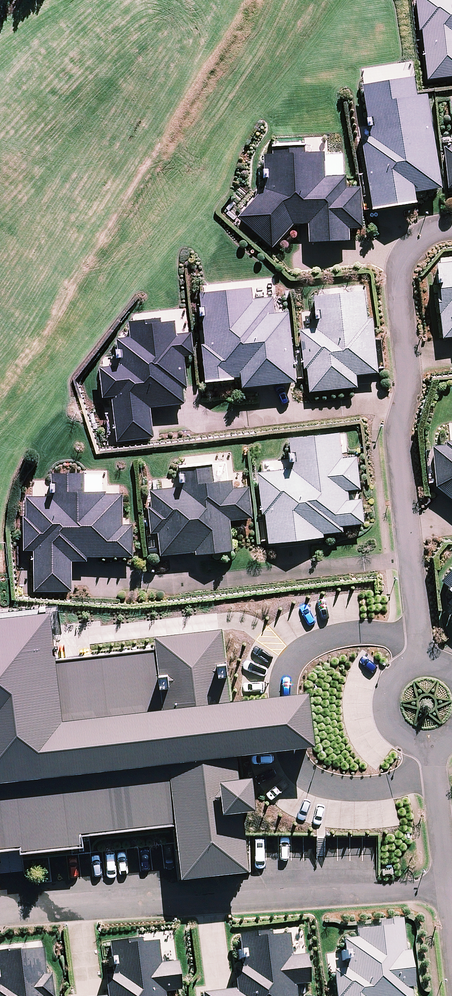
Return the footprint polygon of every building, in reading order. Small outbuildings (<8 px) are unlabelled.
[(434,70),(451,67),(451,0),(416,0),(420,21),(424,20),(434,70)] [(434,181),(422,90),(405,92),(402,67),(361,72),(377,200),(416,195),(414,183),(434,181)] [(347,228),(361,227),(359,188),(347,189),(346,175),(325,176),(324,154),(302,155),(301,146),(267,148),(269,184),(240,216),(273,246),(292,223),(310,223),(309,240),(348,238),(347,228)] [(438,259),(445,338),(451,337),(451,258),(438,259)] [(242,383),(295,378),(288,313),(273,315),(272,297),(252,298),(251,289),(203,294),(207,343),(204,344),(207,376),(241,373),(242,383)] [(370,318),(367,289),(319,294),(323,327),(300,329),(304,366),(308,366),(310,390),(358,385),(357,375),(378,373),(373,317),(370,318)] [(183,334),(183,320),(131,320),(131,366),(109,366),(108,407),(124,407),(124,437),(158,438),(159,407),(191,408),(191,353),(197,353),(197,334),(183,334)] [(263,473),(270,541),(343,534),(342,523),(363,521),(361,498),(348,500),(347,488),(359,487),(356,458),(341,459),(339,435),(291,440),(294,470),(263,473)] [(448,443),(448,445),(436,446),(439,490),(451,501),(451,443),(448,443)] [(251,515),(248,487),(229,489),(228,481),(213,483),(212,467),(185,469),(187,490),(151,494),(158,555),(231,548),(227,517),(251,515)] [(130,557),(130,526),(122,526),(122,495),(102,495),(102,473),(58,474),(58,495),(28,495),(28,548),(36,548),(36,589),(71,589),(71,557),(130,557)] [(82,840),(81,822),(169,808),(176,866),(247,859),(230,737),(286,730),(302,728),(297,672),(281,674),(225,680),(211,615),(33,638),(28,593),(0,596),(0,849),(82,840)] [(340,995),(411,995),(408,916),(354,918),(355,967),(339,968),(340,995)] [(287,925),(244,926),(246,987),(212,988),(212,995),(308,995),(308,990),(294,990),(293,976),(308,976),(307,950),(288,950),(287,925)] [(157,933),(114,935),(116,995),(112,995),(163,995),(163,985),(177,985),(176,959),(158,959),(157,933)] [(47,942),(0,943),(2,995),(49,995),(47,942)]
